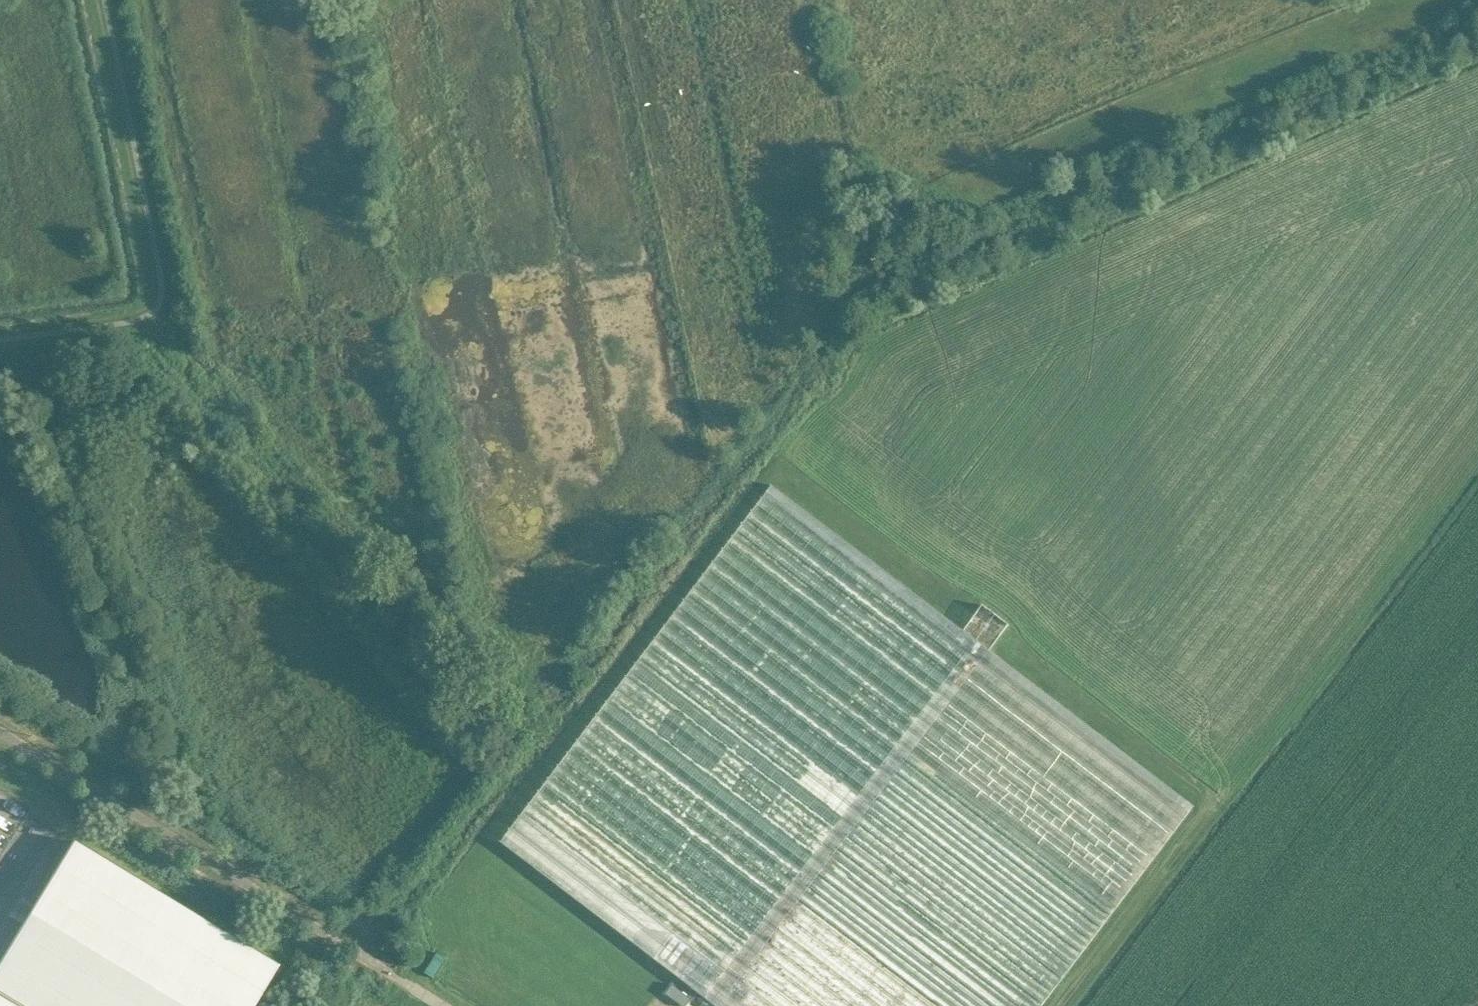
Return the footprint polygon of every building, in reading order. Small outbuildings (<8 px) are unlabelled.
[(1195,802),(779,486),(506,844),(719,1005),(1040,1005),(1195,802)] [(968,606),(994,627),(1013,603),(987,582),(968,606)] [(72,841),(0,960),(0,1005),(253,1005),(278,966),(72,841)] [(438,964),(450,944),(439,938),(428,959),(438,964)]
